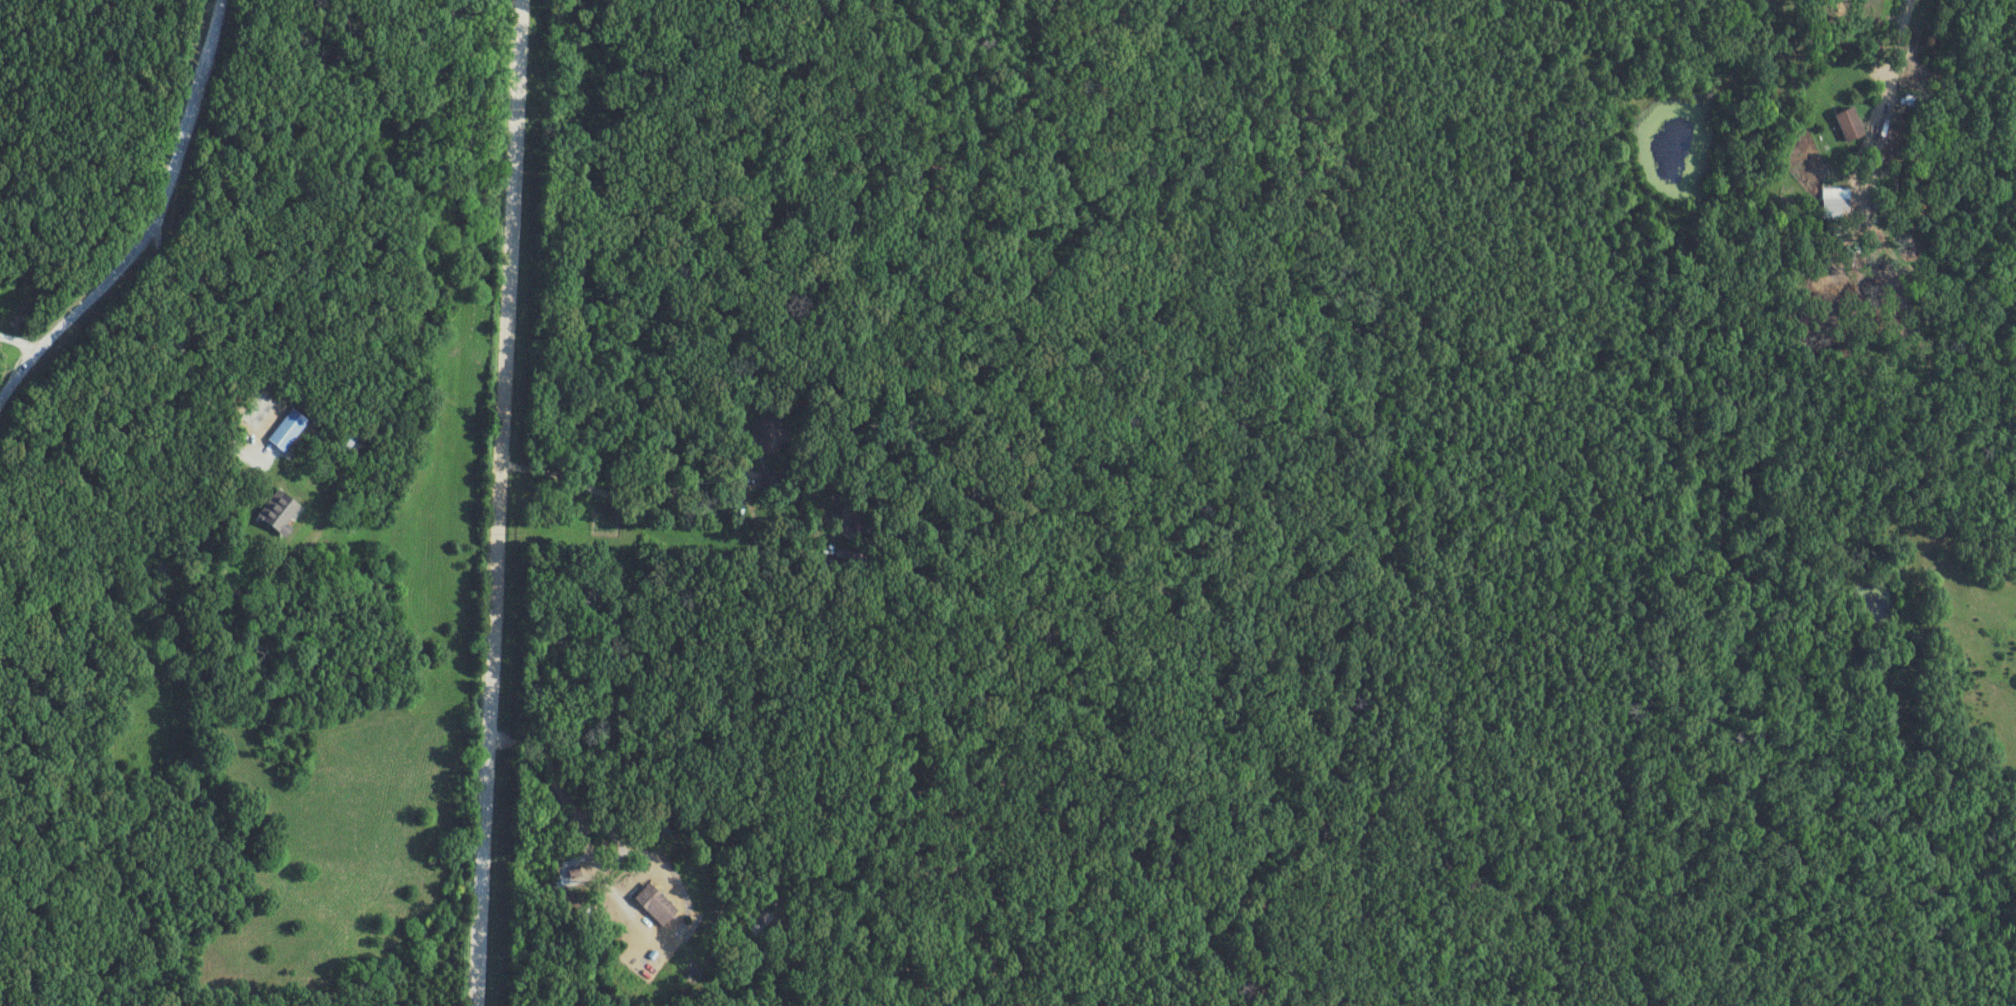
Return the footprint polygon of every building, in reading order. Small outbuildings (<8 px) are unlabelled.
[(1865,136),(1857,107),(1838,112),(1845,141),(1865,136)] [(1849,219),(1849,198),(1822,198),(1822,219),(1849,219)] [(309,421),(293,408),(268,438),(284,451),(309,421)] [(349,449),(362,433),(352,426),(340,443),(349,449)] [(293,528),(289,525),(303,507),(279,487),(258,514),(285,537),(293,528)] [(634,899),(663,927),(679,911),(650,882),(634,899)]
